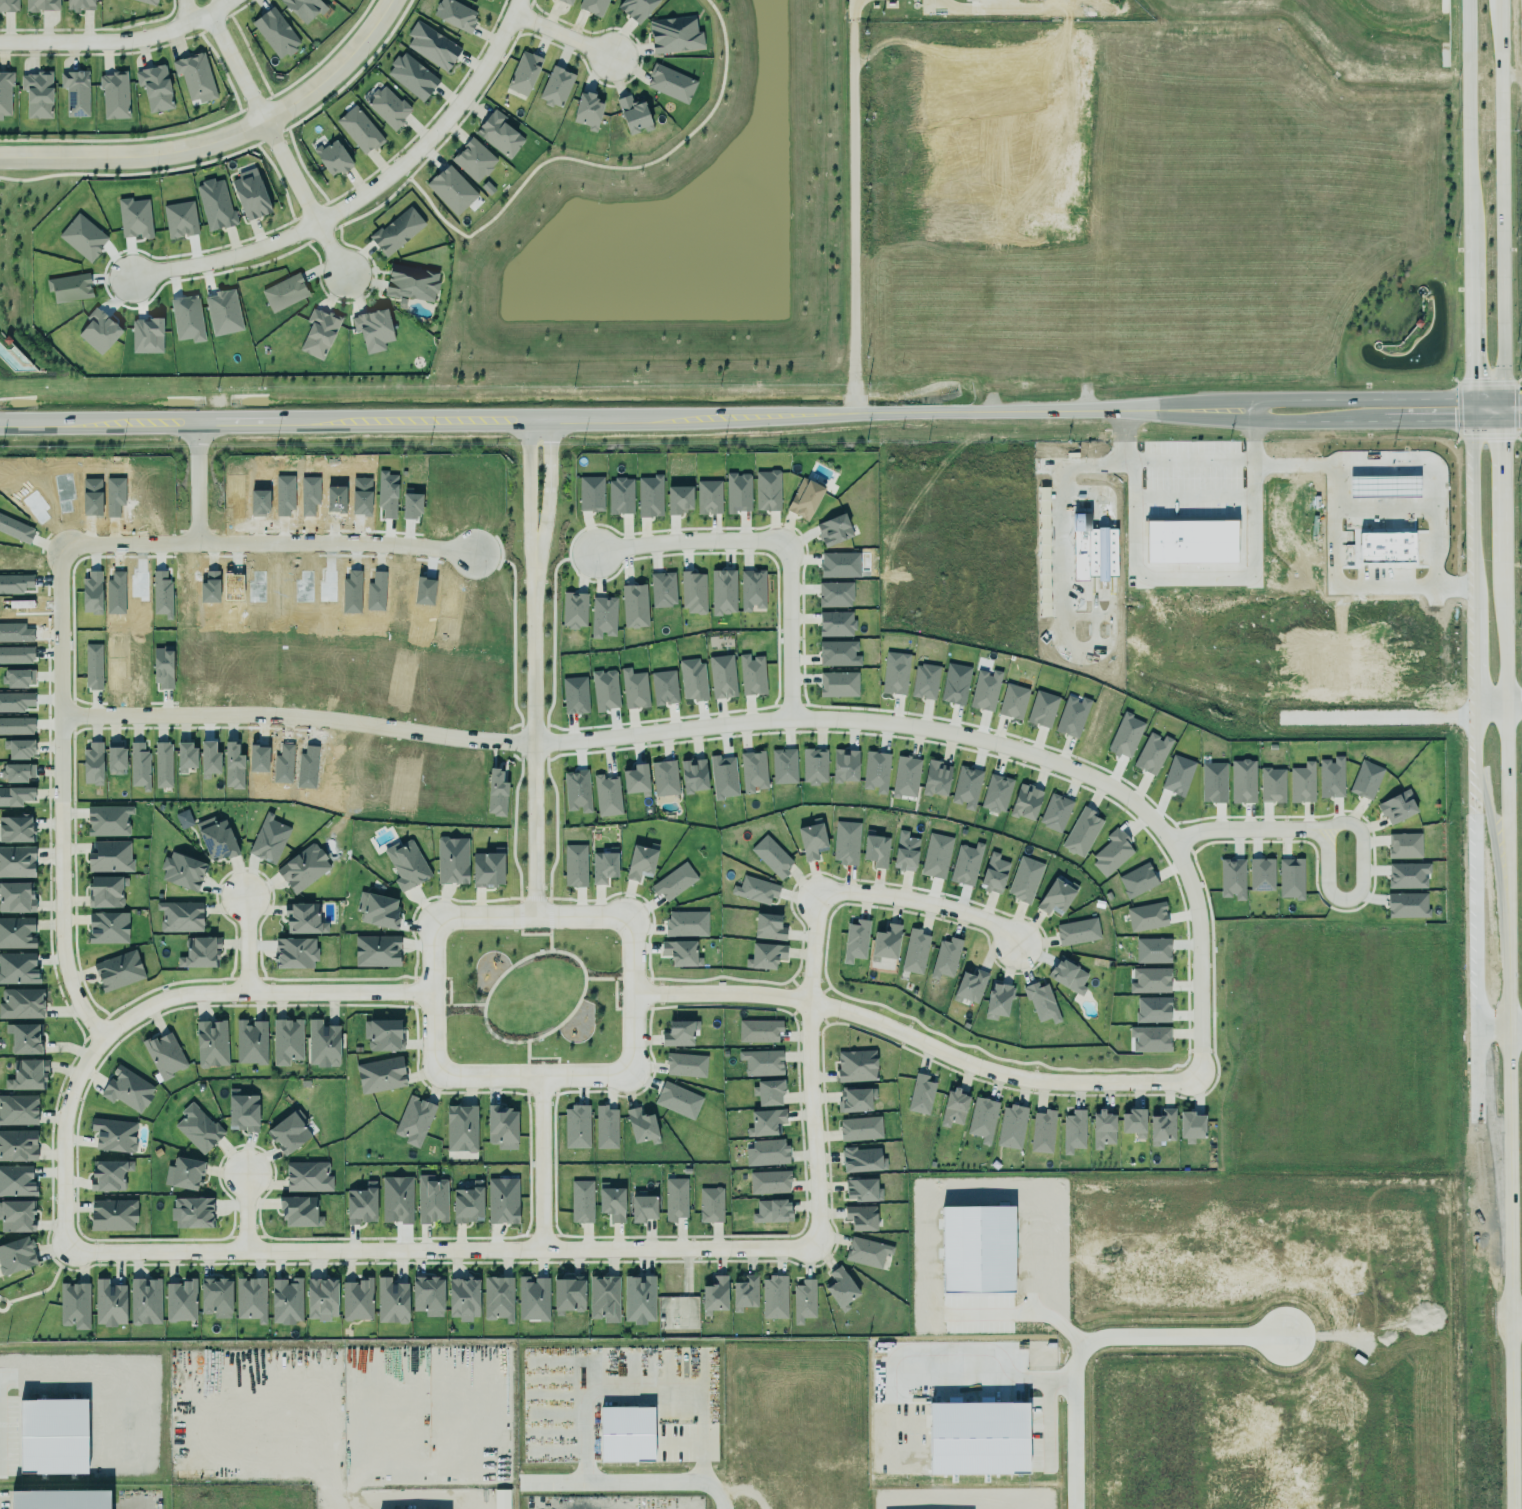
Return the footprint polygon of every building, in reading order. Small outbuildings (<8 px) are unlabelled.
[(13,11),(0,12),(0,0),(15,0),(15,10),(13,10),(13,11)] [(23,11),(23,0),(56,0),(56,10),(35,9),(35,12),(26,12),(26,11),(23,11)] [(91,0),(63,0),(63,10),(69,10),(69,12),(77,12),(77,7),(78,7),(78,10),(91,10),(91,0)] [(327,9),(318,0),(279,0),(305,25),(317,12),(320,16),(327,9)] [(437,2),(438,0),(451,0),(474,12),(473,14),(472,14),(471,17),(473,18),(472,21),(473,22),(468,32),(467,34),(458,29),(457,30),(437,19),(438,19),(430,14),(433,9),(432,8),(435,2),(437,2)] [(600,18),(608,0),(581,0),(578,8),(600,18)] [(614,7),(635,24),(655,0),(620,0),(614,7)] [(249,22),(271,6),(298,42),(292,47),(294,50),(286,56),(283,54),(276,59),(249,22)] [(647,20),(692,15),(694,32),(699,31),(701,47),(680,50),(651,53),(649,47),(650,43),(649,36),(647,29),(647,24),(647,22),(647,20)] [(448,71),(461,46),(414,22),(408,35),(411,37),(405,49),(448,71)] [(403,51),(399,56),(396,53),(389,63),(391,65),(385,73),(421,101),(438,79),(403,51)] [(529,53),(540,58),(537,67),(527,89),(523,96),(504,87),(505,85),(519,52),(520,51),(528,54),(529,53)] [(216,97),(204,52),(172,61),(176,76),(181,75),(190,104),(216,97)] [(652,62),(646,75),(648,76),(644,86),(685,104),(695,81),(652,62)] [(143,86),(149,114),(174,109),(164,65),(134,71),(138,87),(143,86)] [(536,97),(543,100),(541,104),(549,107),(551,104),(558,108),(573,75),(566,72),(566,73),(560,70),(560,69),(550,65),(536,97)] [(58,73),(58,88),(64,87),(64,117),(87,117),(85,71),(74,71),(73,72),(64,71),(63,72),(58,73)] [(8,115),(0,115),(0,72),(10,72),(10,86),(7,86),(8,115)] [(26,90),(27,119),(53,118),(51,72),(21,73),(21,90),(26,90)] [(103,120),(129,119),(127,73),(101,74),(103,120)] [(364,104),(370,97),(368,94),(374,88),(376,90),(382,85),(397,101),(399,99),(409,109),(407,111),(407,112),(400,119),(402,122),(397,126),(391,131),(364,104)] [(577,92),(570,121),(586,125),(585,129),(594,132),(602,103),(595,101),(596,98),(591,97),(592,93),(583,91),(583,94),(577,92)] [(616,99),(628,135),(644,130),(644,132),(653,129),(643,101),(633,104),(629,95),(616,99)] [(353,102),(384,139),(372,149),(370,146),(362,153),(333,119),(353,102)] [(492,108),(504,117),(500,122),(522,139),(507,159),(473,133),(492,108)] [(497,161),(472,137),(451,160),(476,184),(497,161)] [(352,165),(335,138),(314,152),(331,178),(352,165)] [(456,217),(478,196),(448,164),(425,185),(456,217)] [(244,221),(271,213),(257,169),(230,178),(244,221)] [(195,185),(200,183),(201,179),(213,176),(213,179),(221,177),(230,211),(232,210),(236,223),(222,227),(221,225),(207,228),(195,185)] [(163,207),(169,238),(198,233),(192,202),(163,207)] [(407,206),(379,229),(377,227),(367,236),(384,257),(423,224),(407,206)] [(382,295),(394,297),(395,294),(430,301),(432,293),(434,293),(437,280),(434,280),(436,273),(388,263),(386,273),(386,274),(382,295)] [(258,290),(269,313),(306,294),(304,289),(303,290),(299,282),(300,280),(296,272),(258,290)] [(92,297),(89,273),(45,280),(47,292),(52,291),(54,303),(92,297)] [(85,318),(89,322),(77,335),(100,356),(122,331),(95,307),(85,318)] [(296,349),(319,360),(339,318),(326,311),(325,314),(316,310),(315,311),(310,308),(303,321),(308,323),(296,349)] [(385,351),(384,342),(392,341),(388,310),(351,315),(354,332),(361,331),(365,354),(385,351)] [(780,511),(780,471),(755,471),(756,511),(780,511)] [(727,513),(751,513),(750,473),(726,473),(727,513)] [(604,511),(603,476),(579,477),(580,512),(604,511)] [(662,476),(638,476),(638,517),(663,517),(662,476)] [(808,522),(824,488),(802,477),(785,510),(808,522)] [(608,479),(609,515),(633,514),(633,479),(608,479)] [(696,481),(697,514),(722,514),(721,481),(696,481)] [(692,486),(667,487),(667,515),(680,515),(680,510),(692,510),(692,486)] [(420,520),(421,494),(403,494),(402,519),(420,520)] [(815,524),(824,547),(853,536),(844,513),(815,524)] [(35,529),(0,514),(0,532),(29,544),(35,529)] [(1236,562),(1236,520),(1146,521),(1146,563),(1236,562)] [(821,553),(859,553),(859,577),(821,578),(821,570),(819,570),(819,564),(821,564),(821,553)] [(712,615),(736,614),(736,570),(711,571),(712,615)] [(740,571),(751,570),(751,572),(756,572),(757,570),(764,570),(765,608),(755,608),(755,605),(751,605),(750,611),(741,611),(740,571)] [(23,592),(0,593),(0,572),(32,571),(32,587),(23,588),(23,592)] [(101,571),(88,571),(88,578),(82,578),(83,614),(102,614),(101,571)] [(648,572),(673,571),(674,603),(669,603),(670,606),(650,607),(648,572)] [(705,572),(682,573),(682,614),(706,614),(705,572)] [(818,607),(852,607),(852,583),(819,582),(818,607)] [(623,628),(647,627),(646,585),(622,585),(623,628)] [(586,628),(587,593),(563,592),(562,627),(586,628)] [(616,598),(592,597),(591,638),(601,639),(601,635),(616,635),(616,598)] [(819,612),(851,612),(851,620),(854,620),(855,630),(852,631),(852,636),(819,637),(819,627),(820,627),(819,618),(819,612)] [(857,641),(819,642),(819,666),(860,666),(860,654),(857,654),(857,641)] [(101,690),(101,644),(85,644),(85,690),(101,690)] [(0,647),(0,664),(33,664),(33,647),(0,647)] [(158,690),(173,689),(172,647),(153,647),(153,683),(158,683),(158,690)] [(742,696),(766,693),(763,657),(749,658),(748,654),(738,655),(742,696)] [(882,693),(906,695),(908,654),(899,654),(899,657),(884,656),(882,693)] [(709,657),(711,699),(736,697),(734,655),(709,657)] [(703,659),(679,660),(682,701),(706,699),(703,659)] [(915,663),(911,697),(935,700),(939,666),(915,663)] [(939,700),(963,706),(971,668),(947,663),(939,700)] [(619,668),(629,667),(630,672),(643,671),(647,705),(624,708),(619,668)] [(34,687),(35,670),(3,669),(2,686),(34,687)] [(591,671),(601,670),(601,673),(604,673),(606,671),(612,670),(615,671),(616,675),(619,707),(608,708),(608,709),(604,709),(604,712),(595,712),(592,681),(591,680),(591,671)] [(653,706),(678,703),(675,670),(650,673),(653,706)] [(993,712),(1002,672),(992,670),(991,673),(976,670),(969,707),(993,712)] [(858,672),(819,673),(820,697),(858,696),(858,672)] [(562,678),(585,677),(588,712),(580,713),(580,714),(575,714),(575,713),(564,714),(562,678)] [(1005,681),(1029,688),(1020,719),(996,713),(1005,681)] [(1026,721),(1049,729),(1059,698),(1036,690),(1026,721)] [(0,693),(0,712),(25,712),(25,707),(34,707),(34,693),(0,693)] [(1054,730),(1077,739),(1091,700),(1081,696),(1080,700),(1067,695),(1054,730)] [(1146,722),(1123,712),(1107,750),(1129,759),(1146,722)] [(34,735),(34,718),(0,718),(0,735),(34,735)] [(1154,776),(1173,740),(1163,735),(1162,738),(1149,732),(1132,765),(1154,776)] [(153,740),(168,739),(168,743),(169,743),(170,786),(155,786),(155,784),(153,784),(153,740)] [(9,759),(34,758),(34,740),(3,740),(3,750),(8,750),(9,759)] [(128,741),(129,785),(141,785),(141,791),(148,791),(147,750),(142,750),(142,741),(128,741)] [(215,741),(200,742),(201,779),(210,779),(210,773),(220,773),(220,753),(215,753),(215,741)] [(84,785),(103,784),(102,742),(89,742),(89,749),(83,749),(84,785)] [(107,774),(124,774),(125,743),(107,742),(107,774)] [(195,742),(177,743),(177,774),(186,774),(186,768),(196,768),(195,742)] [(224,788),(243,789),(244,755),(238,755),(238,742),(225,742),(224,788)] [(773,784),(797,784),(796,749),(771,750),(773,784)] [(802,749),(803,784),(827,784),(827,749),(802,749)] [(857,782),(858,750),(833,750),(833,782),(857,782)] [(767,789),(765,751),(741,753),(742,793),(753,793),(753,789),(767,789)] [(890,754),(866,751),(862,789),(876,790),(875,793),(885,795),(890,754)] [(1318,758),(1329,757),(1329,761),(1332,761),(1332,754),(1342,754),(1342,794),(1318,794),(1318,758)] [(737,797),(734,757),(719,758),(718,755),(710,756),(713,798),(737,797)] [(891,795),(915,799),(921,759),(897,756),(891,795)] [(705,758),(680,761),(683,793),(708,791),(705,758)] [(1371,801),(1384,769),(1362,759),(1348,791),(1371,801)] [(651,762),(674,760),(678,794),(655,797),(651,762)] [(921,793),(946,798),(952,765),(928,760),(921,793)] [(1255,760),(1231,760),(1231,803),(1255,803),(1255,760)] [(1314,761),(1304,761),(1304,767),(1289,768),(1289,802),(1314,802),(1314,761)] [(1226,763),(1201,762),(1201,802),(1226,803),(1226,763)] [(35,764),(2,764),(2,782),(27,782),(27,778),(35,778),(35,764)] [(621,771),(633,770),(633,765),(645,764),(649,796),(641,797),(641,792),(624,793),(621,771)] [(983,771),(959,765),(950,802),(964,805),(963,809),(974,811),(983,771)] [(1261,802),(1285,802),(1284,768),(1260,768),(1261,802)] [(507,782),(502,782),(503,770),(489,769),(486,815),(506,816),(507,782)] [(563,773),(569,772),(570,774),(576,773),(575,771),(587,769),(591,812),(581,813),(580,806),(576,807),(577,810),(566,811),(563,773)] [(980,807),(1003,814),(1013,780),(990,773),(980,807)] [(618,776),(603,778),(603,774),(593,775),(597,817),(622,814),(618,776)] [(1042,789),(1017,784),(1010,816),(1035,821),(1042,789)] [(0,787),(0,807),(22,807),(22,801),(34,801),(34,788),(0,787)] [(1388,826),(1418,812),(1407,789),(1377,804),(1388,826)] [(1060,834),(1073,802),(1051,793),(1038,825),(1060,834)] [(86,805),(87,834),(128,833),(128,824),(124,824),(124,816),(127,816),(127,812),(131,812),(131,805),(86,805)] [(1104,819),(1082,807),(1061,847),(1083,858),(1104,819)] [(182,829),(194,823),(186,809),(174,815),(182,829)] [(249,856),(277,865),(289,827),(271,821),(273,814),(264,811),(249,856)] [(32,842),(32,816),(0,816),(0,843),(32,842)] [(238,853),(226,819),(216,823),(213,817),(195,823),(210,863),(238,853)] [(818,859),(816,851),(827,849),(821,821),(797,826),(804,862),(818,859)] [(858,864),(859,822),(834,822),(833,863),(858,864)] [(1136,850),(1116,827),(1105,836),(1109,841),(1089,859),(1105,877),(1136,850)] [(892,869),(914,872),(919,839),(907,837),(908,831),(899,830),(892,869)] [(928,831),(953,837),(943,878),(919,872),(928,831)] [(1389,859),(1422,858),(1421,833),(1388,834),(1389,859)] [(436,834),(437,881),(467,880),(467,838),(464,838),(464,836),(455,836),(455,834),(436,834)] [(794,864),(766,834),(750,849),(778,879),(794,864)] [(873,861),(872,868),(887,869),(889,837),(864,836),(863,860),(873,861)] [(335,866),(329,858),(331,856),(320,841),(318,843),(313,837),(284,857),(284,860),(272,870),(292,897),(335,866)] [(398,878),(394,880),(400,893),(431,877),(411,839),(400,845),(398,842),(383,850),(398,878)] [(87,854),(88,872),(132,871),(131,841),(94,842),(94,854),(87,854)] [(984,844),(976,842),(974,848),(959,844),(949,880),(972,887),(984,844)] [(625,878),(639,882),(640,875),(651,878),(657,850),(633,844),(625,878)] [(586,887),(586,845),(564,845),(565,887),(586,887)] [(35,877),(34,846),(0,847),(0,878),(35,877)] [(593,885),(606,885),(606,878),(618,877),(617,847),(608,848),(608,852),(592,853),(593,885)] [(164,870),(161,881),(197,892),(206,863),(168,851),(162,869),(164,870)] [(998,859),(1000,854),(990,851),(978,888),(1000,894),(1010,863),(998,859)] [(502,887),(503,854),(473,853),(472,886),(502,887)] [(1029,904),(1044,864),(1020,855),(1006,895),(1029,904)] [(1249,891),(1274,891),(1274,859),(1250,858),(1249,891)] [(1245,859),(1220,859),(1220,896),(1235,897),(1234,900),(1244,901),(1245,859)] [(1303,899),(1304,859),(1280,859),(1279,898),(1303,899)] [(1128,899),(1158,885),(1147,862),(1117,877),(1128,899)] [(698,882),(688,863),(649,884),(656,895),(661,893),(665,900),(698,882)] [(1428,888),(1428,863),(1388,864),(1388,888),(1428,888)] [(771,897),(776,899),(780,886),(743,875),(739,887),(733,885),(730,894),(768,906),(771,897)] [(122,908),(123,885),(127,885),(127,877),(89,876),(88,908),(122,908)] [(1047,915),(1051,909),(1060,915),(1076,892),(1055,878),(1035,907),(1047,915)] [(33,882),(0,883),(0,913),(34,912),(33,882)] [(356,911),(362,912),(359,922),(394,930),(401,901),(360,891),(356,911)] [(1427,893),(1387,893),(1387,918),(1428,917),(1427,893)] [(161,932),(202,932),(202,902),(156,903),(157,911),(161,911),(161,932)] [(1127,907),(1130,931),(1168,927),(1165,902),(1127,907)] [(286,933),(327,933),(327,923),(319,923),(318,903),(290,903),(290,910),(285,910),(286,933)] [(708,912),(666,911),(666,936),(707,937),(708,912)] [(128,943),(128,912),(88,913),(89,944),(128,943)] [(779,927),(781,916),(757,912),(753,937),(784,941),(786,928),(779,927)] [(35,946),(0,946),(0,916),(32,916),(32,936),(35,936),(35,946)] [(1100,938),(1096,917),(1055,925),(1059,946),(1100,938)] [(847,923),(842,963),(851,964),(852,958),(865,959),(870,921),(856,919),(855,924),(847,923)] [(873,932),(871,961),(879,962),(879,958),(897,959),(900,924),(885,923),(884,933),(873,932)] [(921,930),(910,927),(900,970),(921,975),(930,936),(920,934),(921,930)] [(176,965),(184,965),(184,963),(213,962),(213,956),(219,955),(218,936),(214,936),(214,933),(185,934),(185,951),(182,952),(182,955),(176,955),(176,965)] [(355,967),(400,966),(400,936),(355,936),(355,967)] [(939,974),(952,978),(962,940),(949,937),(948,943),(939,940),(929,978),(937,980),(939,974)] [(316,938),(275,938),(275,968),(316,969),(316,938)] [(1136,963),(1170,963),(1170,938),(1136,938),(1136,963)] [(661,941),(661,956),(670,956),(670,967),(702,966),(702,957),(696,957),(696,941),(661,941)] [(786,945),(752,943),(751,959),(745,959),(745,968),(775,970),(776,959),(786,960),(786,945)] [(145,979),(135,950),(93,964),(103,993),(145,979)] [(37,983),(37,953),(0,953),(0,984),(37,983)] [(988,974),(974,968),(972,975),(962,972),(953,995),(977,1004),(988,974)] [(1170,992),(1170,968),(1133,968),(1133,982),(1129,983),(1129,993),(1170,992)] [(1047,984),(1039,987),(1037,982),(1024,986),(1037,1023),(1051,1018),(1053,1023),(1060,1020),(1047,984)] [(997,1020),(997,1016),(1008,1017),(1011,985),(989,983),(985,1019),(997,1020)] [(44,989),(2,989),(2,1004),(0,1003),(0,1018),(44,1019),(44,989)] [(1136,1023),(1170,1022),(1170,997),(1136,997),(1136,1023)] [(307,1017),(307,1064),(328,1064),(328,1066),(339,1065),(338,1023),(321,1023),(321,1016),(307,1017)] [(273,1066),(289,1066),(289,1060),(303,1060),(302,1019),(273,1020),(273,1066)] [(237,1064),(267,1064),(266,1022),(246,1023),(246,1020),(236,1020),(237,1064)] [(401,1021),(363,1020),(363,1039),(368,1039),(368,1051),(401,1051),(401,1021)] [(778,1042),(778,1032),(782,1032),(782,1021),(739,1020),(739,1042),(778,1042)] [(196,1022),(197,1067),(228,1067),(227,1021),(196,1022)] [(693,1046),(693,1028),(699,1028),(699,1021),(668,1021),(668,1033),(662,1033),(662,1046),(693,1046)] [(12,1034),(11,1054),(39,1054),(39,1025),(5,1024),(5,1034),(12,1034)] [(1171,1051),(1170,1027),(1129,1028),(1129,1038),(1133,1038),(1133,1053),(1171,1051)] [(143,1043),(160,1080),(188,1067),(170,1030),(143,1043)] [(836,1050),(841,1049),(841,1050),(874,1048),(875,1079),(836,1081),(835,1068),(837,1067),(836,1050)] [(745,1076),(783,1075),(782,1050),(738,1052),(738,1060),(744,1060),(745,1076)] [(666,1076),(706,1077),(707,1055),(667,1054),(666,1076)] [(356,1063),(360,1094),(406,1088),(402,1057),(356,1063)] [(13,1060),(13,1079),(4,1080),(5,1090),(47,1090),(46,1059),(13,1060)] [(156,1088),(117,1064),(110,1075),(111,1076),(99,1096),(112,1104),(115,1099),(139,1114),(156,1088)] [(928,1075),(914,1073),(908,1111),(930,1115),(935,1083),(927,1081),(928,1075)] [(757,1078),(784,1078),(784,1090),(781,1090),(781,1102),(757,1103),(757,1094),(751,1094),(751,1087),(757,1087),(757,1078)] [(703,1097),(664,1081),(654,1104),(693,1120),(703,1097)] [(871,1099),(876,1099),(875,1088),(838,1089),(839,1112),(871,1111),(871,1099)] [(948,1089),(939,1126),(949,1128),(950,1122),(962,1125),(969,1094),(948,1089)] [(228,1091),(256,1091),(256,1131),(244,1131),(244,1126),(228,1126),(228,1091)] [(0,1096),(0,1125),(38,1125),(37,1095),(0,1096)] [(436,1106),(409,1095),(393,1134),(405,1139),(404,1143),(418,1149),(436,1106)] [(989,1146),(999,1102),(974,1097),(966,1134),(981,1137),(980,1144),(989,1146)] [(172,1123),(201,1154),(225,1131),(215,1120),(213,1122),(191,1098),(179,1109),(182,1113),(172,1123)] [(446,1102),(446,1149),(475,1149),(476,1102),(446,1102)] [(595,1105),(596,1149),(618,1148),(617,1109),(607,1109),(607,1105),(595,1105)] [(997,1146),(1022,1149),(1026,1108),(1001,1105),(997,1146)] [(565,1148),(589,1148),(589,1106),(564,1106),(565,1148)] [(625,1110),(634,1145),(659,1139),(652,1113),(641,1116),(639,1106),(625,1110)] [(517,1107),(487,1108),(488,1144),(498,1144),(498,1150),(517,1149),(517,1107)] [(1043,1107),(1047,1107),(1046,1108),(1054,1109),(1050,1152),(1029,1150),(1032,1111),(1043,1111),(1043,1107)] [(1160,1107),(1173,1107),(1173,1138),(1157,1138),(1157,1144),(1148,1144),(1148,1139),(1148,1113),(1160,1113),(1160,1107)] [(292,1109),(266,1127),(278,1144),(275,1146),(281,1154),(310,1134),(292,1109)] [(1072,1148),(1085,1148),(1085,1110),(1072,1109),(1072,1116),(1063,1115),(1063,1155),(1072,1155),(1072,1148)] [(746,1137),(776,1135),(776,1123),(786,1123),(785,1110),(751,1111),(751,1128),(746,1128),(746,1137)] [(1145,1111),(1121,1110),(1121,1133),(1136,1133),(1136,1139),(1145,1139),(1145,1111)] [(1115,1112),(1092,1113),(1093,1150),(1102,1150),(1102,1144),(1116,1144),(1115,1112)] [(1180,1112),(1181,1144),(1194,1144),(1194,1138),(1205,1138),(1204,1115),(1194,1115),(1194,1112),(1180,1112)] [(91,1116),(136,1120),(133,1141),(135,1142),(134,1150),(95,1146),(97,1128),(90,1127),(91,1116)] [(840,1141),(882,1139),(881,1117),(839,1118),(840,1141)] [(0,1131),(0,1161),(37,1161),(37,1130),(0,1131)] [(746,1149),(746,1166),(788,1164),(787,1139),(752,1140),(752,1148),(746,1149)] [(843,1172),(886,1170),(886,1158),(880,1158),(880,1147),(841,1149),(843,1172)] [(162,1182),(196,1187),(198,1170),(202,1171),(204,1157),(176,1153),(174,1165),(165,1163),(162,1182)] [(89,1188),(124,1188),(124,1169),(132,1169),(132,1157),(89,1157),(89,1188)] [(331,1175),(331,1190),(285,1190),(286,1160),(324,1160),(324,1175),(331,1175)] [(34,1166),(0,1166),(0,1196),(34,1196),(34,1166)] [(748,1171),(788,1169),(789,1179),(787,1180),(787,1191),(749,1193),(748,1171)] [(416,1173),(417,1222),(432,1222),(432,1219),(445,1219),(445,1179),(423,1179),(423,1173),(416,1173)] [(380,1175),(380,1220),(399,1220),(399,1222),(411,1222),(410,1175),(380,1175)] [(518,1178),(488,1178),(488,1224),(519,1224),(518,1178)] [(687,1217),(687,1178),(665,1179),(666,1222),(677,1222),(677,1218),(687,1217)] [(845,1180),(846,1202),(882,1200),(881,1187),(877,1188),(876,1179),(845,1180)] [(483,1223),(482,1180),(472,1180),(472,1190),(453,1190),(453,1223),(483,1223)] [(593,1180),(571,1181),(571,1223),(593,1223),(593,1180)] [(624,1188),(608,1188),(608,1182),(598,1183),(599,1214),(610,1214),(610,1223),(624,1223),(624,1188)] [(366,1184),(374,1184),(374,1219),(360,1219),(360,1224),(345,1224),(345,1186),(366,1186),(366,1184)] [(700,1223),(723,1222),(723,1187),(699,1188),(700,1223)] [(631,1196),(631,1223),(644,1223),(644,1219),(657,1219),(656,1196),(646,1197),(646,1191),(640,1191),(640,1196),(631,1196)] [(131,1228),(90,1229),(89,1196),(136,1195),(136,1219),(131,1219),(131,1228)] [(316,1197),(281,1197),(281,1227),(323,1227),(323,1215),(316,1215),(316,1197)] [(212,1228),(212,1198),(172,1198),(172,1228),(212,1228)] [(756,1200),(757,1213),(751,1213),(752,1223),(791,1222),(791,1200),(756,1200)] [(0,1201),(0,1220),(1,1220),(1,1232),(34,1232),(34,1201),(0,1201)] [(844,1207),(844,1220),(851,1220),(852,1231),(876,1231),(876,1206),(844,1207)] [(894,1247),(851,1236),(845,1260),(881,1269),(885,1254),(892,1255),(894,1247)] [(29,1237),(0,1245),(0,1273),(1,1276),(37,1266),(29,1237)] [(828,1273),(832,1280),(823,1286),(842,1314),(850,1309),(846,1303),(860,1294),(839,1265),(828,1273)] [(200,1313),(210,1313),(210,1310),(214,1310),(214,1316),(228,1316),(228,1310),(231,1310),(231,1276),(226,1276),(226,1273),(216,1273),(216,1276),(211,1276),(211,1274),(200,1274),(200,1313)] [(482,1274),(511,1273),(511,1321),(506,1321),(506,1316),(483,1316),(482,1274)] [(742,1273),(756,1273),(756,1275),(756,1276),(756,1305),(740,1305),(740,1311),(731,1311),(731,1305),(731,1282),(731,1280),(739,1280),(742,1280),(742,1273)] [(727,1275),(712,1276),(712,1286),(702,1286),(703,1316),(711,1316),(710,1310),(727,1310),(727,1275)] [(94,1277),(94,1322),(125,1322),(124,1282),(108,1283),(108,1276),(94,1277)] [(478,1276),(478,1315),(470,1315),(470,1319),(458,1319),(458,1314),(448,1314),(449,1276),(478,1276)] [(549,1278),(532,1278),(532,1277),(519,1276),(518,1321),(549,1321),(549,1278)] [(589,1276),(590,1319),(604,1319),(604,1323),(619,1322),(619,1276),(589,1276)] [(624,1323),(655,1323),(655,1276),(624,1276),(624,1323)] [(408,1322),(407,1283),(390,1284),(390,1277),(377,1277),(378,1323),(408,1322)] [(412,1311),(425,1311),(425,1316),(443,1316),(443,1277),(412,1278),(412,1311)] [(787,1319),(787,1277),(762,1277),(762,1319),(787,1319)] [(236,1319),(257,1319),(257,1325),(266,1324),(266,1278),(236,1278),(236,1319)] [(302,1323),(302,1278),(288,1278),(289,1279),(271,1280),(272,1324),(302,1323)] [(553,1279),(553,1312),(585,1311),(584,1278),(553,1279)] [(161,1324),(161,1279),(130,1279),(131,1325),(161,1324)] [(307,1320),(337,1320),(337,1279),(307,1279),(307,1320)] [(793,1286),(794,1325),(803,1325),(803,1318),(816,1318),(815,1279),(801,1279),(801,1285),(793,1286)] [(342,1281),(343,1321),(373,1320),(372,1280),(342,1281)] [(196,1282),(165,1282),(166,1321),(196,1321),(196,1282)] [(60,1284),(60,1326),(74,1326),(74,1330),(89,1330),(89,1284),(60,1284)] [(87,1473),(87,1399),(20,1400),(21,1474),(87,1473)] [(929,1475),(1028,1474),(1027,1402),(929,1403),(929,1475)] [(653,1407),(600,1407),(600,1461),(653,1461),(653,1407)] [(111,1483),(111,1508),(13,1508),(13,1482),(111,1483)] [(509,1490),(494,1490),(494,1508),(509,1508),(509,1490)]
